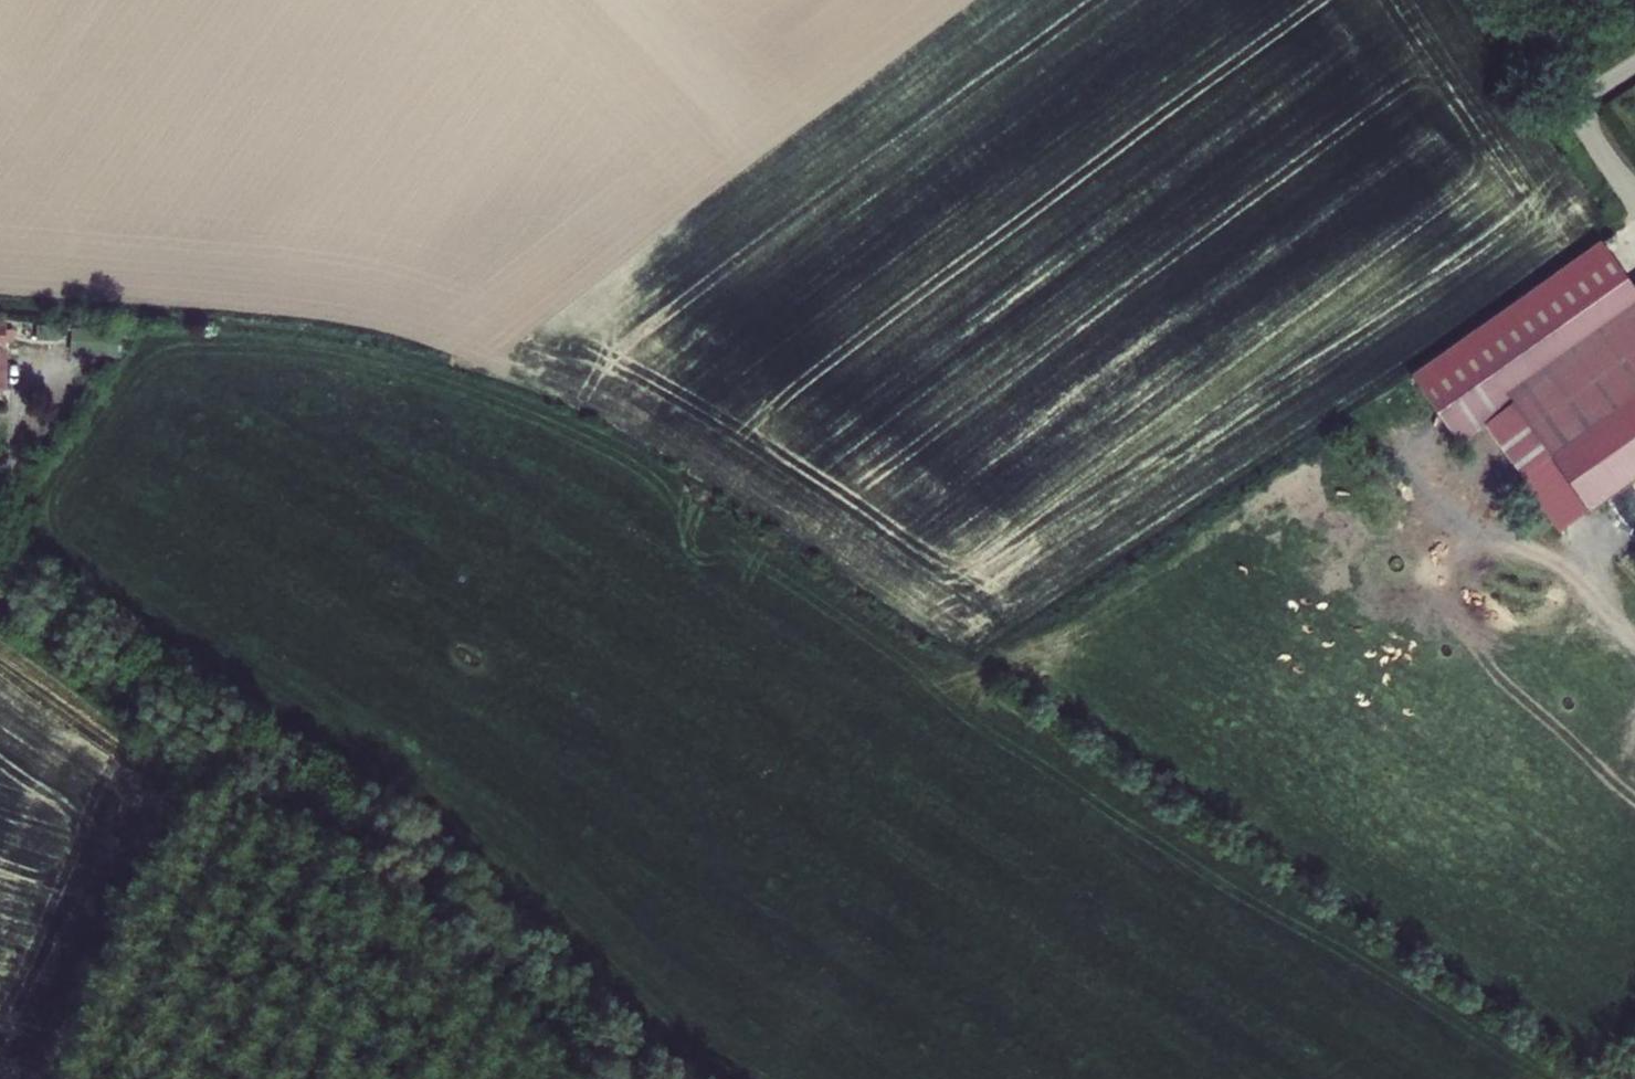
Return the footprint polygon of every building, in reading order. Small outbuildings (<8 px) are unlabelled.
[(1586,515),(1634,482),(1634,289),(1497,381),(1586,515)]
